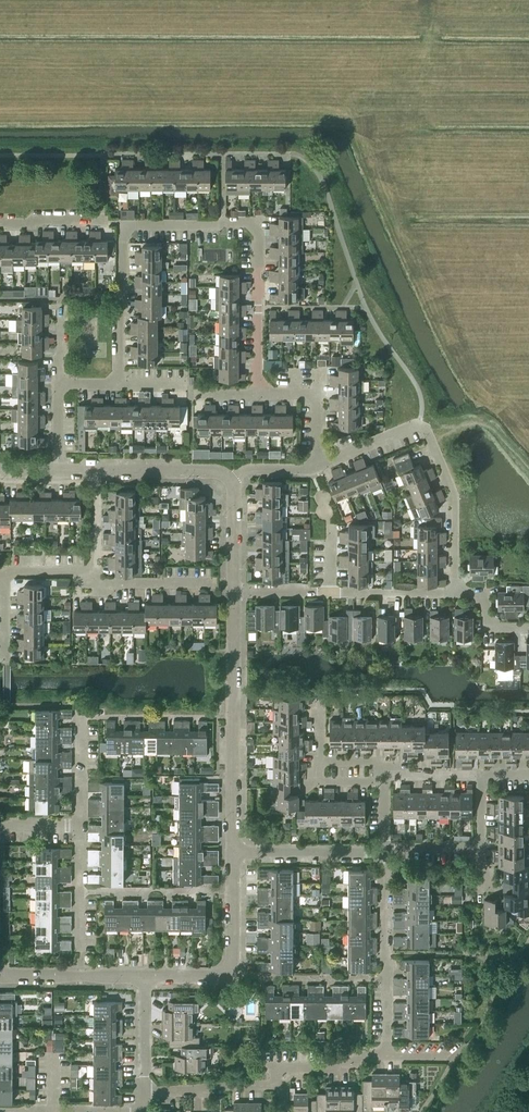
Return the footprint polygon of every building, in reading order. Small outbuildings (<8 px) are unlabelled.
[(122,168),(116,168),(115,174),(109,174),(109,195),(119,195),(119,188),(128,188),(128,159),(122,159),(122,168)] [(128,188),(139,188),(139,168),(133,168),(133,159),(128,159),(128,188)] [(139,188),(151,188),(151,159),(146,159),(146,168),(139,168),(139,188)] [(151,188),(163,188),(163,168),(156,168),(156,159),(151,159),(151,188)] [(163,188),(174,188),(174,159),(169,159),(169,168),(163,168),(163,188)] [(174,188),(186,188),(186,168),(180,168),(180,159),(174,159),(174,188)] [(186,188),(198,189),(198,159),(193,159),(193,168),(186,168),(186,188)] [(198,159),(198,189),(211,189),(211,168),(204,168),(204,159),(198,159)] [(226,159),(226,187),(226,194),(238,194),(238,168),(232,168),(232,159),(226,159)] [(245,168),(238,168),(238,194),(250,194),(250,187),(250,159),(245,159),(245,168)] [(256,159),(250,159),(250,187),(262,187),(262,168),(256,168),(256,159)] [(262,187),(274,187),(274,159),(268,159),(268,168),(262,168),(262,187)] [(279,159),(274,159),(274,187),(286,188),(286,168),(279,168),(279,159)] [(271,222),(271,228),(302,228),(302,215),(280,215),(280,222),(271,222)] [(302,239),(302,228),(271,228),(271,232),(271,234),(280,234),(279,239),(302,239)] [(38,260),(48,260),(48,230),(43,230),(43,239),(36,239),(36,243),(37,243),(37,260),(38,260)] [(48,260),(60,260),(60,238),(54,238),(54,230),(48,230),(48,260)] [(60,260),(72,260),(72,230),(67,230),(67,238),(60,238),(60,260)] [(72,260),(84,260),(84,239),(78,239),(78,230),(72,230),(72,260)] [(84,260),(95,260),(96,230),(90,230),(90,239),(84,239),(84,260)] [(96,230),(95,260),(108,260),(108,252),(115,252),(115,239),(102,239),(102,230),(96,230)] [(13,270),(13,264),(13,242),(7,242),(7,233),(2,233),(1,264),(1,270),(13,270)] [(13,264),(25,264),(25,233),(19,233),(19,242),(13,242),(13,264)] [(25,233),(25,264),(38,264),(38,260),(37,260),(37,243),(36,243),(31,243),(31,233),(25,233)] [(270,251),(298,251),(302,251),(302,239),(279,239),(280,246),(270,246),(270,251)] [(136,257),(162,257),(162,245),(143,245),(143,251),(136,251),(136,257)] [(298,263),(298,251),(270,251),(270,257),(280,257),(280,263),(298,263)] [(162,268),(162,257),(136,257),(136,263),(143,263),(143,268),(162,268)] [(298,274),(298,263),(280,263),(280,269),(271,269),(271,275),(298,274)] [(162,280),(162,268),(143,268),(143,274),(136,274),(136,280),(162,280)] [(220,274),(220,286),(246,286),(246,280),(239,280),(239,274),(220,274)] [(298,286),(298,274),(271,275),(271,280),(280,280),(280,286),(298,286)] [(162,292),(162,280),(136,280),(136,286),(143,286),(143,292),(162,292)] [(36,285),(24,285),(24,289),(24,295),(36,295),(36,285)] [(37,285),(36,285),(36,295),(48,295),(48,288),(48,285),(47,285),(40,285),(37,285)] [(215,297),(238,297),(238,292),(246,292),(246,286),(220,286),(215,286),(215,297)] [(298,286),(280,286),(280,292),(270,292),(270,299),(305,299),(305,286),(298,286)] [(162,303),(162,292),(143,292),(143,298),(136,298),(136,303),(162,303)] [(220,309),(246,309),(246,302),(238,302),(238,297),(215,297),(215,309),(220,309)] [(162,303),(136,303),(136,310),(142,310),(142,315),(157,316),(162,316),(162,303)] [(23,318),(49,318),(49,312),(42,312),(42,306),(23,306),(23,318)] [(220,320),(238,320),(238,314),(246,314),(246,309),(220,309),(220,320)] [(270,337),(283,337),(283,318),(277,318),(277,309),(270,309),(270,337)] [(283,337),(294,337),(295,309),(289,309),(289,318),(283,318),(283,337)] [(294,337),(306,337),(306,318),(300,318),(300,309),(295,309),(294,337)] [(306,337),(318,337),(318,309),(313,309),(313,318),(306,318),(306,337)] [(318,337),(330,337),(330,319),(324,319),(324,310),(318,309),(318,337)] [(336,319),(330,319),(330,337),(342,337),(342,310),(336,310),(336,319)] [(347,310),(342,310),(342,337),(342,344),(354,344),(354,337),(354,319),(347,319),(347,310)] [(157,327),(157,316),(142,315),(139,315),(139,321),(132,321),(132,327),(157,327)] [(16,330),(42,330),(42,324),(49,324),(49,318),(23,318),(16,318),(16,330)] [(220,320),(220,332),(246,332),(246,326),(238,326),(238,320),(220,320)] [(157,339),(157,327),(132,327),(132,333),(139,333),(139,339),(157,339)] [(187,327),(178,327),(178,339),(187,340),(187,331),(187,327)] [(42,330),(16,330),(19,330),(19,342),(23,342),(49,342),(49,336),(42,336),(42,330)] [(220,332),(220,343),(238,343),(238,337),(246,337),(246,332),(220,332)] [(157,351),(157,339),(139,339),(139,344),(131,344),(131,351),(157,351)] [(49,342),(23,342),(23,354),(42,354),(42,348),(49,348),(49,342)] [(238,343),(220,343),(220,355),(246,355),(246,349),(239,349),(238,343)] [(277,348),(268,348),(268,357),(278,357),(277,348)] [(157,351),(131,351),(131,357),(139,357),(139,363),(157,363),(157,351)] [(220,366),(239,366),(239,360),(246,361),(246,355),(220,355),(214,355),(214,366),(220,366)] [(340,355),(332,355),(332,364),(340,364),(340,355)] [(13,373),(45,373),(45,367),(38,367),(38,361),(19,361),(19,372),(13,372),(13,373)] [(239,366),(220,366),(220,378),(246,378),(246,372),(239,372),(239,366)] [(330,373),(330,379),(358,379),(358,367),(340,367),(340,373),(330,373)] [(13,373),(13,385),(38,385),(38,379),(45,379),(45,373),(13,373)] [(358,391),(358,379),(330,379),(330,384),(339,384),(339,391),(358,391)] [(19,385),(19,396),(45,396),(45,390),(38,390),(38,385),(13,385),(19,385)] [(358,391),(339,391),(339,397),(330,397),(330,402),(358,402),(358,391)] [(19,396),(19,408),(38,408),(38,402),(45,402),(45,396),(19,396)] [(97,423),(98,397),(92,397),(92,404),(79,404),(79,427),(85,427),(97,427),(97,423)] [(97,423),(109,423),(109,404),(104,404),(104,397),(98,397),(97,423)] [(109,404),(109,423),(121,423),(121,397),(115,397),(115,404),(109,404)] [(133,427),(133,404),(127,404),(127,397),(121,397),(121,423),(121,427),(133,427)] [(133,427),(145,427),(145,397),(139,397),(139,404),(133,404),(133,427)] [(145,427),(156,427),(156,404),(151,404),(151,397),(145,397),(145,427)] [(156,404),(156,427),(168,428),(168,397),(162,397),(162,404),(156,404)] [(174,397),(168,397),(168,428),(180,427),(180,423),(187,423),(187,405),(174,404),(174,397)] [(358,402),(330,402),(330,408),(339,408),(339,414),(362,414),(362,402),(358,402)] [(211,432),(211,404),(205,404),(205,413),(198,413),(198,432),(211,432)] [(211,432),(222,432),(222,413),(217,413),(217,404),(211,404),(211,432)] [(233,436),(234,436),(234,404),(228,404),(228,413),(222,413),(222,432),(233,432),(233,436)] [(234,436),(245,436),(246,413),(239,413),(240,404),(234,404),(234,436)] [(246,432),(257,432),(257,404),(252,404),(252,413),(246,413),(245,436),(246,436),(246,432)] [(257,432),(269,432),(269,413),(263,413),(263,404),(257,404),(257,432)] [(269,432),(281,432),(281,405),(275,404),(275,413),(269,413),(269,432)] [(286,405),(281,405),(281,432),(293,432),(293,413),(286,413),(286,405)] [(19,408),(19,419),(45,419),(45,414),(38,414),(38,408),(19,408)] [(362,427),(362,415),(362,414),(339,414),(339,420),(330,420),(330,427),(362,427)] [(19,419),(19,431),(38,432),(38,426),(45,426),(45,419),(19,419)] [(38,437),(38,432),(19,431),(19,432),(12,432),(13,432),(13,447),(12,447),(12,448),(24,448),(24,447),(23,447),(23,444),(45,444),(45,437),(38,437)] [(210,448),(194,448),(194,451),(193,457),(209,457),(210,448)] [(404,484),(408,482),(434,471),(432,466),(424,470),(421,463),(414,466),(408,452),(393,458),(404,484)] [(364,457),(359,459),(369,484),(372,491),(383,486),(373,463),(368,465),(364,457)] [(359,489),(369,484),(359,459),(354,461),(357,469),(352,472),(359,489)] [(348,493),(359,489),(352,472),(346,474),(342,466),(337,468),(348,493)] [(348,493),(337,468),(332,470),(335,478),(329,481),(336,498),(348,493)] [(408,482),(413,493),(430,486),(428,480),(436,477),(434,471),(408,482)] [(392,476),(383,480),(387,490),(396,487),(392,476)] [(257,493),(282,493),(282,481),(264,481),(263,487),(257,487),(257,493)] [(407,495),(411,506),(443,493),(441,488),(432,491),(430,486),(413,493),(407,495)] [(180,487),(180,496),(180,508),(187,508),(213,508),(213,502),(205,502),(205,496),(198,496),(198,487),(180,487)] [(22,517),(22,491),(17,491),(17,498),(10,498),(10,521),(11,521),(11,517),(22,517)] [(22,517),(34,517),(34,499),(28,499),(28,491),(22,491),(22,517)] [(34,517),(46,517),(46,491),(40,491),(40,499),(34,499),(34,517)] [(46,517),(58,517),(58,499),(52,499),(52,491),(46,491),(46,517)] [(116,497),(116,503),(135,503),(135,491),(109,491),(109,497),(116,497)] [(58,517),(69,517),(69,492),(64,492),(64,499),(58,499),(58,517)] [(69,492),(69,517),(82,517),(82,499),(75,498),(75,492),(69,492)] [(263,504),(282,504),(288,504),(288,493),(282,493),(257,493),(257,498),(263,498),(263,504)] [(411,506),(416,518),(429,512),(439,508),(437,502),(445,498),(443,493),(411,506)] [(10,525),(10,521),(10,498),(10,502),(5,502),(5,495),(4,495),(2,495),(0,495),(0,525),(10,525)] [(298,500),(298,510),(308,509),(307,499),(298,500)] [(109,515),(139,515),(140,503),(135,503),(116,503),(116,509),(109,509),(109,515)] [(256,516),(282,516),(282,504),(263,504),(263,510),(256,510),(256,516)] [(187,508),(187,520),(206,520),(206,514),(213,514),(213,508),(187,508)] [(414,536),(418,536),(446,536),(446,531),(437,531),(437,524),(429,524),(429,512),(416,518),(414,519),(414,536)] [(139,526),(139,515),(109,515),(109,520),(116,520),(116,526),(139,526)] [(264,527),(282,527),(287,527),(287,516),(282,516),(256,516),(256,521),(264,521),(264,527)] [(206,520),(187,520),(187,532),(213,532),(213,526),(206,526),(206,520)] [(340,531),(340,536),(368,536),(368,524),(350,524),(350,531),(340,531)] [(109,538),(142,538),(142,526),(139,526),(116,526),(116,532),(109,532),(109,538)] [(282,527),(264,527),(264,533),(256,533),(256,538),(282,539),(282,527)] [(187,543),(205,543),(206,538),(213,537),(213,532),(187,532),(181,532),(181,543),(187,543)] [(368,548),(368,536),(340,536),(340,542),(350,542),(350,548),(368,548)] [(418,536),(418,548),(437,548),(437,542),(446,542),(446,536),(418,536)] [(116,550),(142,550),(142,538),(109,538),(109,544),(116,544),(116,550)] [(263,550),(289,550),(289,539),(282,539),(256,538),(256,544),(263,544),(263,550)] [(205,543),(187,543),(187,555),(213,555),(213,549),(205,549),(205,543)] [(340,560),(373,560),(373,559),(368,559),(368,548),(350,548),(350,554),(340,554),(340,560)] [(418,548),(418,560),(446,560),(446,554),(437,554),(437,548),(418,548)] [(109,561),(142,562),(142,550),(116,550),(116,555),(109,555),(109,561)] [(288,562),(289,550),(263,550),(263,556),(256,556),(256,562),(288,562)] [(484,573),(494,573),(494,554),(470,554),(470,573),(473,573),(473,579),(484,579),(484,573)] [(372,571),(373,560),(340,560),(340,566),(349,566),(349,572),(368,572),(368,571),(372,571)] [(418,560),(418,571),(437,571),(437,565),(446,565),(446,560),(418,560)] [(142,562),(109,561),(109,567),(116,567),(116,574),(142,574),(142,562)] [(288,581),(288,562),(256,562),(256,567),(263,567),(263,581),(288,581)] [(437,571),(418,571),(418,584),(446,584),(446,578),(437,578),(437,571)] [(368,572),(349,572),(349,578),(340,578),(340,584),(368,584),(368,572)] [(69,578),(57,578),(57,587),(69,587),(69,578)] [(18,596),(44,596),(44,584),(25,584),(25,590),(18,590),(18,596)] [(499,591),(499,609),(505,609),(505,616),(517,616),(517,609),(524,609),(524,604),(528,599),(528,584),(511,584),(511,591),(499,591)] [(146,602),(146,631),(146,623),(158,623),(158,593),(152,593),(152,602),(146,602)] [(158,593),(158,623),(169,623),(169,603),(163,603),(163,593),(158,593)] [(169,623),(181,623),(181,593),(175,593),(175,603),(169,603),(169,623)] [(181,623),(193,623),(193,602),(187,602),(187,593),(181,593),(181,623)] [(193,623),(205,623),(205,593),(199,593),(199,602),(193,602),(193,623)] [(205,593),(205,623),(217,623),(217,602),(210,602),(210,593),(205,593)] [(44,608),(44,596),(18,596),(18,602),(25,602),(25,608),(44,608)] [(87,631),(87,601),(82,601),(82,610),(75,610),(75,631),(87,631)] [(87,631),(98,631),(98,610),(93,610),(93,601),(87,601),(87,631)] [(98,631),(110,631),(110,601),(105,601),(105,610),(98,610),(98,631)] [(110,631),(122,631),(122,610),(116,610),(116,601),(110,601),(110,631)] [(122,631),(134,631),(134,601),(128,601),(128,610),(122,610),(122,631)] [(134,631),(146,631),(146,602),(145,602),(145,610),(140,610),(140,601),(134,601),(134,631)] [(256,604),(256,608),(249,608),(249,630),(257,630),(257,626),(274,626),(274,631),(281,631),(281,627),(281,610),(274,610),(274,604),(256,604)] [(281,610),(281,627),(299,627),(299,634),(305,634),(305,627),(305,615),(299,615),(299,604),(281,604),(281,610)] [(329,635),(329,619),(324,619),(324,604),(305,604),(305,615),(305,627),(323,627),(323,635),(329,635)] [(396,637),(396,615),(386,615),(386,607),(378,607),(378,637),(396,637)] [(423,637),(423,615),(412,615),(412,607),(405,607),(405,637),(423,637)] [(476,622),(473,622),(473,616),(463,616),(463,607),(455,607),(455,638),(476,638),(476,622)] [(44,620),(44,608),(25,608),(25,614),(18,614),(18,620),(44,620)] [(354,637),(354,609),(347,609),(347,615),(329,615),(329,619),(329,635),(329,637),(354,637)] [(361,609),(354,609),(354,637),(372,637),(372,615),(361,615),(361,609)] [(431,637),(449,637),(449,616),(438,616),(438,609),(431,609),(431,637)] [(44,632),(44,620),(18,620),(18,626),(25,626),(25,632),(44,632)] [(44,643),(44,632),(25,632),(25,637),(18,637),(18,643),(44,643)] [(189,647),(189,648),(189,649),(190,649),(192,648),(193,648),(195,648),(197,648),(198,649),(199,649),(201,650),(202,649),(203,649),(204,648),(205,646),(205,643),(204,641),(200,641),(194,641),(192,641),(192,642),(190,645),(189,647)] [(520,673),(520,668),(521,668),(521,655),(514,655),(514,641),(496,641),(496,667),(514,667),(514,673),(520,673)] [(521,668),(527,668),(527,666),(528,666),(528,641),(527,641),(527,655),(521,655),(521,668)] [(44,643),(18,643),(18,649),(25,649),(25,655),(44,655),(44,643)] [(312,696),(280,696),(274,696),(274,708),(279,708),(299,708),(304,708),(304,701),(312,701),(312,696)] [(36,708),(36,721),(56,721),(56,717),(72,717),(72,708),(36,708)] [(274,708),(274,720),(307,720),(307,714),(299,714),(299,708),(279,708),(274,708)] [(120,750),(120,730),(116,730),(116,719),(107,719),(107,741),(107,750),(120,750)] [(120,750),(132,750),(132,719),(124,719),(124,730),(120,730),(120,750)] [(132,750),(145,750),(145,730),(140,730),(140,719),(132,719),(132,750)] [(145,750),(157,750),(157,720),(149,719),(149,730),(145,730),(145,750)] [(343,752),(343,719),(330,719),(330,744),(337,744),(337,752),(343,752)] [(354,719),(343,719),(343,752),(348,752),(348,744),(354,744),(354,719)] [(366,719),(354,719),(354,744),(361,744),(361,752),(366,752),(366,719)] [(378,719),(366,719),(366,752),(371,752),(371,744),(378,744),(378,719)] [(389,719),(378,719),(378,744),(384,744),(384,752),(390,752),(389,719)] [(389,719),(390,752),(395,752),(395,744),(400,744),(401,744),(401,725),(401,719),(389,719)] [(157,750),(169,750),(170,730),(165,730),(166,720),(157,720),(157,750)] [(169,750),(182,750),(182,720),(174,720),(174,730),(170,730),(169,750)] [(182,750),(194,750),(194,731),(190,731),(190,720),(182,720),(182,750)] [(198,731),(194,731),(194,750),(207,750),(207,734),(207,727),(207,720),(198,720),(198,731)] [(307,720),(274,720),(274,732),(280,732),(280,731),(299,731),(299,725),(307,725),(307,720)] [(56,726),(56,721),(36,721),(36,734),(72,734),(72,726),(56,726)] [(413,725),(401,725),(401,744),(400,744),(400,749),(408,749),(408,758),(413,758),(413,725)] [(413,725),(413,758),(418,758),(418,750),(424,750),(425,750),(425,731),(425,725),(413,725)] [(280,732),(280,743),(312,743),(312,738),(304,738),(304,731),(299,731),(280,731),(280,732)] [(436,731),(425,731),(425,750),(424,750),(424,756),(431,756),(431,764),(436,764),(436,731)] [(436,731),(436,764),(441,764),(441,756),(449,756),(449,731),(436,731)] [(467,764),(467,731),(455,731),(455,756),(462,756),(462,764),(467,764)] [(478,731),(467,731),(467,764),(472,764),(472,756),(478,756),(478,731)] [(489,731),(478,731),(478,756),(485,756),(485,764),(489,764),(489,731)] [(500,731),(489,731),(489,764),(494,764),(494,756),(500,756),(500,731)] [(512,731),(500,731),(500,756),(507,756),(507,764),(512,764),(512,731)] [(523,731),(512,731),(512,764),(517,764),(517,756),(523,756),(523,731)] [(72,742),(72,734),(36,734),(36,746),(56,746),(56,742),(72,742)] [(280,743),(280,755),(299,755),(299,756),(304,756),(304,749),(312,749),(312,743),(280,743)] [(56,751),(56,746),(36,746),(36,759),(72,759),(72,751),(56,751)] [(299,761),(299,756),(299,755),(280,755),(274,755),(274,767),(299,766),(299,767),(306,767),(306,761),(299,761)] [(72,767),(72,759),(36,759),(29,759),(29,771),(56,771),(56,767),(72,767)] [(271,787),(290,787),(290,779),(299,779),(299,767),(299,766),(274,767),(274,778),(271,778),(271,787)] [(29,771),(29,783),(36,783),(72,783),(72,775),(56,775),(56,771),(29,771)] [(200,782),(200,777),(179,777),(179,794),(200,794),(200,790),(208,790),(208,782),(200,782)] [(105,790),(104,794),(124,794),(124,781),(88,781),(88,790),(105,790)] [(72,791),(72,783),(36,783),(29,783),(29,796),(56,796),(56,791),(72,791)] [(405,816),(405,784),(400,784),(401,792),(394,792),(394,816),(405,816)] [(405,816),(417,816),(416,792),(410,792),(410,784),(405,784),(405,816)] [(417,816),(428,816),(428,784),(423,784),(423,792),(416,792),(417,816)] [(428,816),(439,816),(439,792),(433,792),(433,784),(428,784),(428,816)] [(439,816),(450,816),(450,784),(445,784),(445,791),(439,792),(439,816)] [(450,816),(461,816),(461,792),(455,792),(455,784),(450,784),(450,816)] [(461,792),(461,816),(473,816),(473,784),(467,784),(467,792),(461,792)] [(290,787),(271,787),(271,795),(274,795),(274,807),(299,807),(299,794),(290,794),(290,787)] [(318,824),(330,824),(330,791),(324,791),(324,799),(318,799),(318,824)] [(330,824),(342,824),(342,799),(335,799),(335,791),(330,791),(330,824)] [(342,824),(353,824),(354,791),(348,792),(348,799),(342,799),(342,824)] [(354,791),(353,824),(365,824),(365,799),(359,799),(358,791),(354,791)] [(124,807),(124,794),(104,794),(104,798),(88,798),(88,806),(124,807)] [(200,794),(179,794),(175,794),(175,807),(179,807),(208,807),(208,799),(200,799),(200,794)] [(491,807),(524,807),(524,795),(499,795),(499,802),(491,802),(491,807)] [(56,800),(56,796),(29,796),(29,809),(30,809),(30,812),(40,812),(40,809),(72,809),(72,800),(56,800)] [(318,824),(318,799),(305,799),(305,808),(297,808),(297,827),(312,827),(312,824),(318,824)] [(124,819),(124,807),(88,806),(88,815),(104,815),(104,819),(124,819)] [(179,819),(199,819),(199,815),(208,815),(208,807),(179,807),(179,819)] [(524,819),(524,807),(491,807),(491,812),(499,812),(499,819),(524,819)] [(124,831),(124,819),(104,819),(104,823),(88,823),(88,831),(124,831)] [(179,819),(179,832),(208,832),(208,824),(199,824),(199,819),(179,819)] [(524,830),(524,819),(499,819),(499,825),(491,825),(491,830),(524,830)] [(524,842),(524,830),(491,830),(491,836),(499,836),(499,842),(524,842)] [(124,844),(124,831),(88,831),(88,839),(104,839),(104,844),(124,844)] [(179,832),(179,844),(199,844),(199,840),(208,840),(208,832),(179,832)] [(524,854),(524,842),(499,842),(499,849),(491,849),(491,854),(524,854)] [(88,848),(88,856),(124,856),(124,844),(104,844),(104,848),(88,848)] [(199,844),(179,844),(179,857),(208,857),(208,849),(199,849),(199,844)] [(36,847),(36,860),(56,860),(56,856),(72,856),(72,848),(36,847)] [(524,866),(524,854),(491,854),(491,859),(499,859),(499,867),(504,867),(504,866),(524,866)] [(124,868),(124,856),(88,856),(88,864),(104,864),(104,868),(124,868)] [(173,869),(199,869),(199,865),(208,865),(208,857),(179,857),(173,857),(173,869)] [(56,865),(56,860),(36,860),(36,872),(72,873),(72,865),(56,865)] [(322,864),(322,866),(322,881),(330,881),(330,864),(322,864)] [(528,886),(528,866),(524,866),(504,866),(504,867),(505,878),(514,878),(514,886),(528,886)] [(124,882),(124,868),(104,868),(104,873),(88,873),(88,882),(124,882)] [(199,869),(173,869),(173,882),(208,882),(208,874),(199,874),(199,869)] [(274,882),(294,882),(294,869),(258,869),(258,877),(274,877),(274,882)] [(349,882),(369,882),(369,878),(377,878),(377,869),(360,869),(352,869),(349,869),(349,882)] [(410,877),(410,882),(430,882),(430,869),(394,869),(394,877),(410,877)] [(72,881),(72,873),(36,872),(36,885),(56,885),(56,880),(72,881)] [(293,895),(294,882),(274,882),(274,886),(258,886),(258,894),(293,895)] [(322,882),(322,891),(330,891),(330,882),(322,882)] [(369,886),(369,882),(349,882),(349,894),(377,894),(377,886),(369,886)] [(394,886),(394,894),(430,894),(430,882),(410,882),(410,886),(394,886)] [(56,890),(56,885),(36,885),(36,896),(72,897),(72,890),(56,890)] [(514,886),(514,893),(505,893),(505,906),(519,906),(519,914),(528,914),(528,886),(514,886)] [(293,907),(293,895),(258,894),(258,902),(274,903),(274,907),(293,907)] [(377,902),(377,894),(349,894),(349,907),(369,907),(369,903),(377,902)] [(410,902),(410,907),(430,907),(430,894),(394,894),(394,902),(410,902)] [(452,895),(451,894),(451,898),(451,901),(451,903),(462,903),(462,894),(452,894),(452,895)] [(72,905),(72,897),(36,896),(36,910),(56,910),(56,905),(72,905)] [(485,923),(506,923),(506,908),(497,908),(497,898),(485,898),(485,923)] [(105,927),(118,927),(118,908),(114,908),(114,899),(105,899),(105,927)] [(123,908),(118,908),(118,927),(131,927),(131,899),(123,899),(123,908)] [(131,927),(143,928),(143,907),(139,907),(139,899),(131,899),(131,927)] [(147,908),(143,907),(143,928),(155,928),(155,899),(147,899),(147,908)] [(155,928),(168,928),(168,908),(164,908),(164,899),(155,899),(155,928)] [(172,908),(168,908),(168,928),(180,928),(180,899),(172,899),(172,908)] [(180,928),(193,928),(193,908),(188,908),(188,899),(180,899),(180,928)] [(193,928),(193,934),(206,934),(206,930),(206,917),(206,899),(197,899),(197,908),(193,908),(193,928)] [(293,919),(293,907),(274,907),(274,911),(257,911),(257,919),(293,919)] [(349,907),(349,919),(377,919),(377,911),(369,911),(369,907),(349,907)] [(394,911),(394,919),(430,919),(430,907),(410,907),(410,911),(394,911)] [(36,910),(36,922),(72,922),(72,914),(56,914),(56,910),(36,910)] [(293,932),(293,919),(257,919),(257,927),(274,927),(274,932),(293,932)] [(321,919),(310,919),(310,928),(321,928),(321,919)] [(377,927),(377,919),(349,919),(349,932),(369,932),(369,927),(377,927)] [(409,927),(409,932),(430,932),(430,919),(394,919),(393,927),(409,927)] [(36,922),(36,935),(56,935),(56,931),(72,931),(72,922),(36,922)] [(320,931),(307,931),(307,943),(320,943),(320,931)] [(293,944),(293,932),(274,932),(274,936),(258,936),(258,944),(293,944)] [(369,936),(369,932),(349,932),(348,944),(377,944),(377,936),(369,936)] [(393,945),(430,945),(436,945),(436,932),(430,932),(409,932),(409,936),(393,936),(393,945)] [(56,939),(56,935),(36,935),(36,948),(72,948),(72,939),(56,939)] [(293,957),(293,944),(258,944),(258,952),(274,952),(274,957),(293,957)] [(377,952),(377,944),(348,944),(348,957),(368,957),(368,952),(377,952)] [(293,969),(293,957),(274,957),(274,961),(257,961),(257,969),(293,969)] [(368,957),(348,957),(348,969),(377,969),(377,961),(368,961),(368,957)] [(322,966),(322,968),(322,970),(323,971),(323,972),(329,972),(330,972),(331,971),(331,968),(331,966),(330,966),(330,965),(328,965),(328,964),(328,962),(328,961),(327,961),(326,961),(326,960),(324,960),(324,961),(323,961),(323,963),(322,966)] [(409,973),(429,973),(429,960),(401,960),(401,968),(409,969),(409,973)] [(429,973),(409,973),(409,977),(393,977),(393,985),(429,985),(429,973)] [(266,1016),(278,1016),(278,996),(274,996),(274,984),(266,984),(266,1016)] [(278,996),(278,1016),(291,1016),(291,984),(282,984),(282,996),(278,996)] [(303,1016),(303,996),(299,996),(299,984),(291,984),(291,1016),(303,1016)] [(303,996),(303,1016),(316,1016),(316,984),(308,984),(308,996),(303,996)] [(328,1016),(328,996),(324,996),(324,984),(316,984),(316,1016),(328,1016)] [(328,996),(328,1016),(341,1016),(341,985),(333,985),(333,996),(328,996)] [(353,1016),(353,996),(349,996),(349,985),(341,985),(341,1016),(353,1016)] [(353,996),(353,1016),(366,1016),(366,985),(358,985),(358,996),(353,996)] [(409,997),(429,997),(429,985),(393,985),(393,993),(409,993),(409,997)] [(13,1014),(13,1001),(15,1001),(15,991),(0,991),(0,1014),(13,1014)] [(429,997),(409,997),(409,1002),(393,1002),(393,1010),(429,1010),(429,997)] [(163,1022),(200,1022),(200,1021),(194,1021),(194,1009),(199,1009),(199,999),(173,999),(171,999),(170,999),(170,1009),(163,1009),(163,1022)] [(123,1010),(123,1001),(94,1001),(94,1014),(114,1014),(114,1010),(123,1010)] [(409,1022),(429,1022),(429,1010),(393,1010),(393,1018),(409,1018),(409,1022)] [(0,1014),(0,1026),(13,1026),(13,1014),(0,1014)] [(43,1014),(42,1024),(52,1024),(52,1014),(43,1014)] [(94,1026),(122,1026),(123,1019),(114,1019),(114,1014),(94,1014),(94,1026)] [(200,1022),(163,1022),(163,1036),(170,1036),(170,1045),(213,1045),(200,1045),(200,1035),(194,1035),(194,1024),(200,1024),(200,1022)] [(428,1035),(429,1022),(409,1022),(409,1027),(393,1027),(393,1035),(428,1035)] [(0,1026),(0,1038),(13,1038),(13,1026),(0,1026)] [(94,1039),(114,1039),(114,1034),(122,1034),(122,1026),(94,1026),(94,1039)] [(41,1029),(41,1038),(53,1038),(53,1029),(41,1029)] [(325,1030),(316,1030),(316,1039),(325,1039),(325,1030)] [(0,1038),(0,1051),(13,1051),(13,1038),(0,1038)] [(94,1051),(122,1051),(122,1043),(114,1043),(114,1039),(94,1039),(94,1051)] [(213,1045),(170,1045),(170,1046),(182,1046),(182,1054),(176,1054),(176,1068),(207,1068),(207,1055),(213,1055),(213,1045)] [(0,1051),(0,1063),(13,1063),(13,1051),(0,1051)] [(94,1064),(114,1064),(114,1059),(122,1059),(122,1051),(94,1051),(94,1064)] [(0,1063),(0,1075),(13,1075),(13,1063),(0,1063)] [(94,1076),(122,1076),(122,1068),(114,1068),(114,1064),(94,1064),(94,1076)] [(363,1092),(363,1110),(373,1110),(373,1104),(386,1104),(386,1073),(381,1073),(381,1079),(363,1079),(363,1092)] [(386,1073),(386,1104),(399,1104),(399,1110),(409,1110),(409,1096),(417,1096),(416,1079),(400,1080),(400,1073),(386,1073)] [(0,1075),(0,1088),(12,1088),(13,1075),(0,1075)] [(94,1088),(114,1088),(114,1084),(122,1084),(122,1076),(94,1076),(94,1088)] [(340,1086),(327,1086),(327,1092),(317,1092),(317,1098),(317,1111),(340,1111),(340,1086)] [(340,1111),(363,1111),(363,1110),(363,1092),(354,1092),(354,1086),(340,1086),(340,1111)] [(0,1088),(0,1101),(12,1101),(12,1088),(0,1088)] [(114,1088),(94,1088),(94,1101),(122,1101),(122,1093),(114,1093),(114,1088)] [(317,1098),(308,1098),(308,1092),(294,1092),(294,1111),(317,1111),(317,1098)] [(225,1111),(248,1111),(248,1102),(234,1101),(234,1108),(225,1108),(225,1111)] [(248,1111),(272,1111),(272,1108),(262,1108),(262,1102),(248,1102),(248,1111)]
